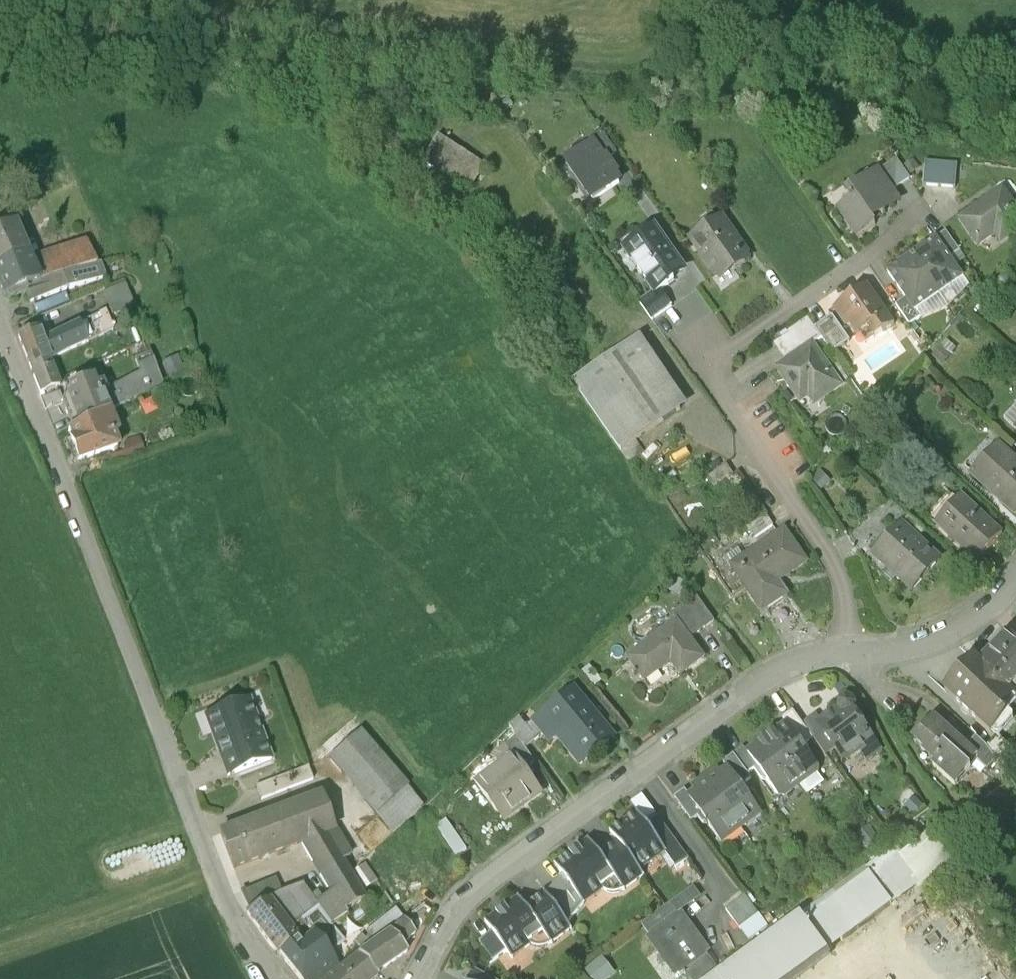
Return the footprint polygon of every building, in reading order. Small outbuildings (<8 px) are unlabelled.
[(484,169),(438,140),(425,162),(470,191),(484,169)] [(593,146),(567,164),(594,203),(619,185),(615,179),(618,177),(605,159),(603,161),(593,146)] [(879,174),(893,193),(910,181),(897,161),(879,174)] [(956,167),(927,165),(925,186),(954,188),(956,167)] [(838,213),(858,240),(876,228),(870,220),(876,216),(878,218),(880,219),(883,219),(886,217),(888,214),(887,211),(886,209),(898,200),(893,193),(879,174),(879,172),(847,194),(853,202),(838,213)] [(960,221),(978,247),(993,237),(999,245),(1015,233),(1015,211),(1002,192),(960,221)] [(742,260),(746,257),(721,221),(717,224),(714,219),(693,234),(696,239),(692,241),(717,277),(731,268),(734,273),(745,265),(742,260)] [(26,254),(14,226),(0,232),(0,265),(26,254)] [(656,296),(661,293),(675,283),(672,279),(683,271),(654,229),(640,239),(643,243),(627,254),(656,295),(656,296)] [(937,240),(950,260),(960,253),(947,233),(937,240)] [(912,257),(940,296),(964,280),(950,260),(937,240),(912,257)] [(87,243),(29,261),(38,283),(96,264),(87,243)] [(0,265),(0,291),(3,299),(23,290),(38,283),(29,261),(26,254),(0,265)] [(906,300),(915,313),(940,296),(912,257),(888,274),(906,300)] [(96,264),(38,283),(23,290),(30,302),(102,278),(96,264)] [(125,286),(104,294),(112,313),(132,305),(125,286)] [(868,287),(836,309),(857,338),(868,331),(875,341),(895,327),(868,287)] [(640,306),(652,323),(672,309),(661,293),(656,296),(656,295),(640,306)] [(906,300),(897,307),(910,326),(920,320),(915,313),(906,300)] [(833,318),(814,331),(822,341),(832,356),(850,343),(833,318)] [(771,346),(785,366),(812,348),(822,341),(814,331),(808,321),(771,346)] [(71,328),(50,339),(45,326),(35,330),(48,362),(72,348),(85,343),(86,343),(80,324),(71,328)] [(48,362),(35,330),(18,337),(41,396),(58,389),(48,362)] [(631,464),(645,454),(635,440),(680,410),(634,343),(575,384),(631,464)] [(785,366),(778,371),(801,403),(817,392),(822,400),(840,388),(812,348),(785,366)] [(91,379),(64,388),(68,398),(61,401),(73,431),(108,412),(131,400),(124,385),(104,394),(100,385),(94,387),(91,379)] [(1004,421),(1015,432),(1015,408),(1004,421)] [(117,435),(108,412),(73,431),(68,433),(71,441),(70,442),(79,463),(117,449),(113,437),(117,435)] [(1006,455),(1015,464),(1015,448),(1014,446),(1006,455)] [(974,478),(1015,515),(1015,464),(1006,455),(1000,450),(974,478)] [(707,480),(714,490),(733,477),(726,467),(707,480)] [(733,600),(746,591),(731,569),(732,568),(678,488),(664,498),(733,600)] [(961,497),(935,525),(977,564),(1003,536),(961,497)] [(905,531),(918,543),(926,534),(909,518),(901,527),(905,531)] [(749,531),(756,541),(774,529),(767,519),(749,531)] [(918,543),(905,531),(878,560),(912,592),(940,563),(918,543)] [(746,591),(763,616),(789,598),(780,585),(808,566),(786,533),(732,568),(731,569),(746,591)] [(676,621),(690,639),(714,622),(696,595),(672,614),(676,621)] [(627,658),(645,683),(646,681),(644,678),(656,669),(658,671),(669,663),(679,677),(704,658),(690,639),(676,621),(627,658)] [(981,665),(1014,697),(1014,698),(1015,696),(1015,644),(1007,636),(981,665)] [(981,665),(976,661),(946,693),(990,734),(1006,718),(1000,712),(1014,697),(981,665)] [(590,668),(582,674),(594,688),(601,682),(590,668)] [(557,737),(579,765),(613,737),(574,689),(533,722),(543,734),(550,742),(557,737)] [(831,715),(820,722),(818,724),(834,747),(842,759),(847,760),(860,750),(865,758),(870,758),(877,753),(878,749),(873,741),(873,740),(866,730),(866,726),(861,719),(858,719),(854,713),(855,712),(855,706),(852,701),(846,700),(840,703),(839,709),(840,711),(834,715),(831,715)] [(206,717),(228,777),(271,760),(249,701),(206,717)] [(803,746),(806,743),(813,739),(803,726),(793,711),(783,718),(788,725),(803,746)] [(813,739),(825,755),(834,747),(818,724),(820,722),(816,716),(803,726),(813,739)] [(517,738),(525,748),(536,741),(543,734),(533,722),(526,728),(519,718),(509,727),(517,738)] [(968,768),(975,761),(977,758),(968,749),(935,719),(921,734),(920,733),(913,741),(925,752),(923,754),(935,765),(933,767),(955,787),(970,770),(968,768)] [(788,725),(780,730),(773,729),(765,735),(800,783),(816,772),(818,765),(807,751),(808,745),(806,743),(803,746),(788,725)] [(423,804),(360,731),(329,758),(392,831),(423,804)] [(800,783),(765,735),(757,741),(756,748),(748,754),(757,766),(754,769),(761,779),(767,780),(777,794),(784,795),(800,783)] [(515,755),(526,770),(535,763),(525,748),(517,738),(493,755),(500,765),(515,755)] [(977,739),(968,749),(977,758),(975,761),(988,772),(997,763),(987,749),(977,739)] [(996,739),(987,749),(997,763),(1001,769),(1013,755),(996,739)] [(743,747),(734,755),(747,773),(754,769),(757,766),(748,754),(743,747)] [(497,810),(504,820),(543,793),(526,770),(515,755),(500,765),(475,783),(495,811),(497,810)] [(751,779),(747,773),(734,755),(723,763),(729,770),(730,769),(742,786),(745,783),(751,779)] [(255,787),(260,801),(313,780),(307,767),(255,787)] [(706,779),(741,827),(761,812),(748,795),(749,789),(745,783),(742,786),(730,769),(729,770),(719,777),(716,772),(706,779)] [(708,824),(721,842),(741,827),(706,779),(696,786),(700,791),(690,798),(690,799),(701,815),(698,817),(702,823),(708,824)] [(675,798),(692,822),(698,817),(701,815),(690,799),(690,798),(685,791),(675,798)] [(302,843),(333,831),(320,797),(221,835),(234,868),(302,843)] [(610,831),(617,842),(639,871),(640,870),(665,852),(665,853),(667,852),(646,824),(637,811),(636,813),(612,831),(611,830),(610,831)] [(657,816),(646,824),(667,852),(665,853),(676,867),(675,868),(676,870),(689,860),(657,816)] [(436,827),(456,857),(467,849),(446,820),(436,827)] [(934,828),(899,855),(922,884),(929,894),(964,867),(934,828)] [(335,899),(346,918),(348,916),(345,912),(364,901),(356,887),(350,877),(341,862),(349,857),(340,841),(333,831),(302,843),(335,899)] [(555,863),(554,864),(580,900),(592,892),(595,896),(603,890),(609,893),(618,893),(623,890),(624,891),(625,890),(625,889),(642,876),(643,877),(644,876),(640,870),(639,871),(617,842),(599,854),(588,839),(587,840),(588,841),(579,847),(578,847),(578,848),(571,853),(570,853),(569,854),(570,854),(556,864),(555,863)] [(891,905),(922,884),(899,855),(895,849),(866,870),(891,905)] [(365,864),(352,873),(363,889),(376,880),(365,864)] [(891,905),(866,870),(722,975),(717,978),(791,978),(891,905)] [(244,892),(251,910),(264,904),(263,903),(268,900),(282,892),(276,879),(244,892)] [(282,892),(268,900),(289,930),(302,921),(317,910),(320,907),(303,885),(284,892),(282,892)] [(648,936),(650,935),(649,934),(677,914),(700,897),(694,887),(641,925),(648,936)] [(486,921),(485,922),(492,932),(507,952),(512,960),(514,959),(513,958),(530,945),(535,947),(540,948),(547,946),(551,944),(552,944),(553,944),(552,943),(570,930),(571,930),(572,930),(545,892),(543,893),(544,894),(526,907),(519,897),(518,898),(518,899),(507,908),(506,907),(505,908),(498,914),(497,913),(496,914),(497,914),(487,922),(486,921)] [(745,896),(726,910),(748,941),(768,927),(745,896)] [(335,899),(320,907),(317,910),(330,927),(331,927),(346,918),(335,899)] [(278,953),(294,939),(290,933),(291,932),(289,930),(268,900),(263,903),(264,904),(251,910),(246,913),(268,943),(278,953)] [(395,908),(367,930),(374,939),(403,917),(395,908)] [(315,938),(329,956),(344,942),(331,927),(330,927),(317,910),(302,921),(307,927),(307,928),(315,938)] [(677,914),(649,934),(650,935),(680,976),(686,972),(691,978),(717,978),(722,975),(715,965),(677,914)] [(290,933),(294,939),(307,928),(307,927),(302,921),(289,930),(291,932),(290,933)] [(404,921),(359,955),(375,975),(406,952),(402,947),(415,934),(404,921)] [(492,932),(479,942),(480,943),(481,942),(494,960),(493,961),(494,962),(507,952),(492,932)] [(299,978),(324,978),(338,967),(329,956),(315,938),(302,948),(294,939),(278,953),(299,978)] [(377,977),(375,975),(359,955),(328,978),(374,978),(377,977)] [(585,970),(593,978),(606,978),(613,973),(601,958),(585,970)] [(471,978),(492,978),(475,970),(471,978)]
